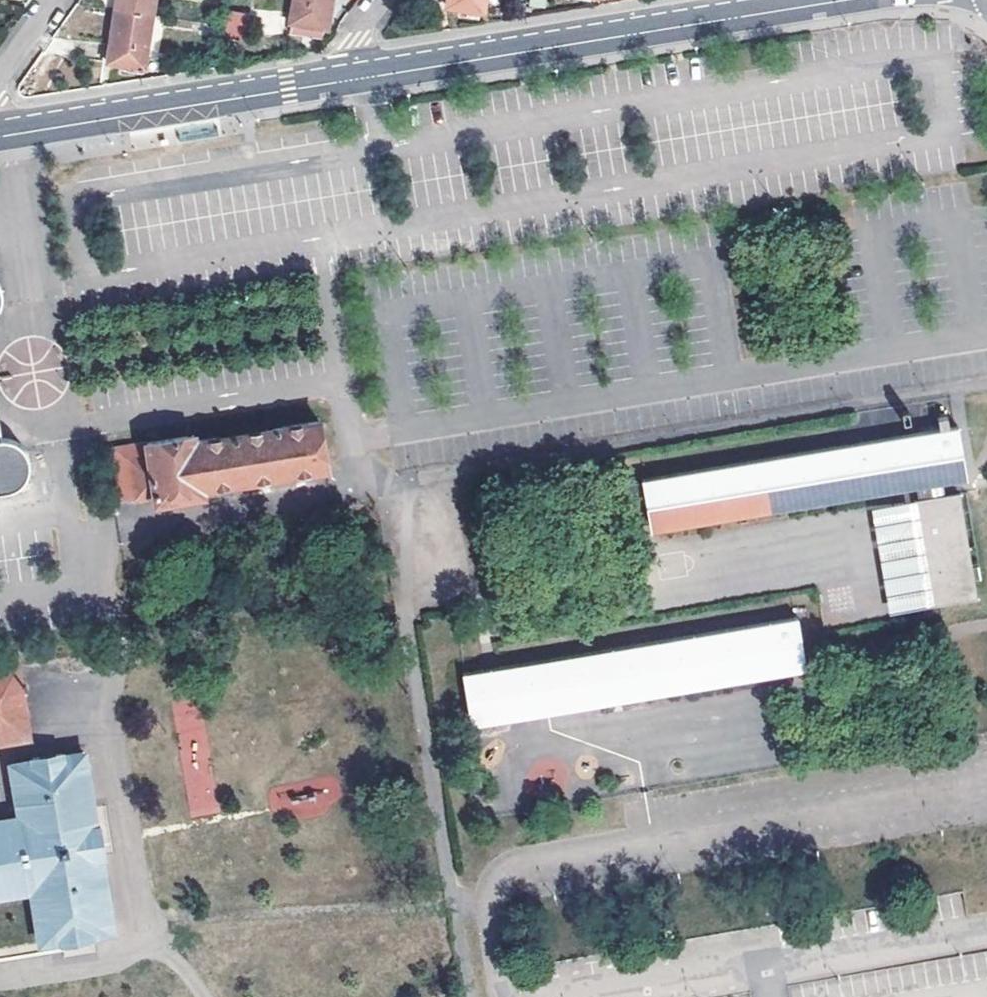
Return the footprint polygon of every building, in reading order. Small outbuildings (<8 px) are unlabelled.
[(156,14),(158,0),(121,0),(120,8),(156,14)] [(305,24),(318,26),(332,29),(336,0),(298,0),(294,23),(305,24)] [(487,0),(452,0),(450,8),(485,13),(487,0)] [(156,14),(120,8),(111,63),(147,69),(156,14)] [(249,37),(248,12),(225,13),(227,38),(249,37)] [(318,26),(305,24),(304,31),(317,33),(318,26)] [(34,489),(49,477),(53,460),(45,446),(24,438),(4,441),(0,420),(0,495),(34,489)] [(111,449),(120,500),(153,495),(153,499),(158,499),(159,503),(197,497),(196,492),(204,491),(204,487),(325,467),(318,421),(196,442),(195,435),(111,449)] [(965,472),(958,425),(954,426),(646,478),(653,524),(914,480),(935,603),(979,597),(961,491),(935,495),(931,477),(965,472)] [(745,626),(462,670),(470,717),(752,673),(745,626)] [(0,668),(0,741),(28,736),(17,665),(0,668)] [(173,698),(188,817),(217,813),(203,695),(173,698)] [(4,900),(3,894),(24,891),(33,941),(40,940),(40,943),(59,940),(60,944),(91,939),(90,935),(112,931),(107,902),(110,902),(107,879),(103,880),(100,857),(103,857),(98,825),(94,826),(82,751),(59,755),(59,751),(30,755),(31,760),(11,763),(20,817),(0,821),(0,901),(4,900)] [(284,798),(277,799),(280,818),(342,808),(337,776),(305,781),(307,791),(284,795),(284,798)]
